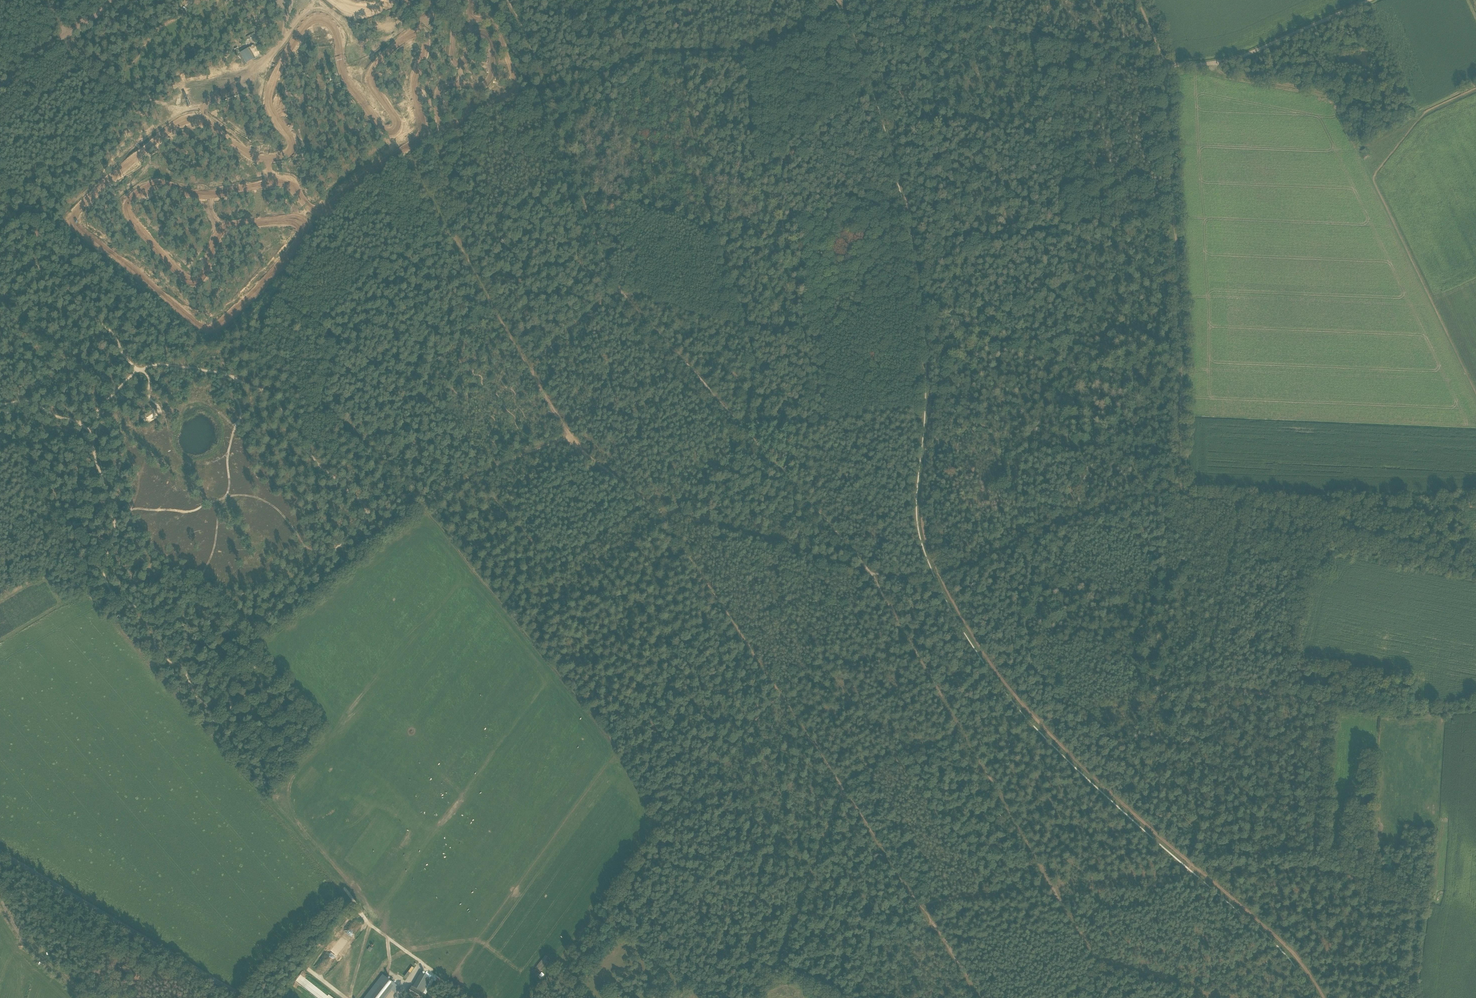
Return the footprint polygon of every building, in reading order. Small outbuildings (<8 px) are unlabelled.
[(248,47),(239,52),(245,63),(255,57),(248,47)] [(154,409),(141,415),(146,423),(158,417),(154,409)] [(1350,799),(1358,800),(1360,787),(1353,786),(1350,799)] [(1358,816),(1366,818),(1367,814),(1368,809),(1364,808),(1363,813),(1355,811),(1354,814),(1358,815),(1358,816)] [(364,997),(386,997),(392,991),(396,984),(383,974),(364,997)] [(407,993),(415,997),(417,997),(421,991),(413,987),(412,986),(407,993)]
